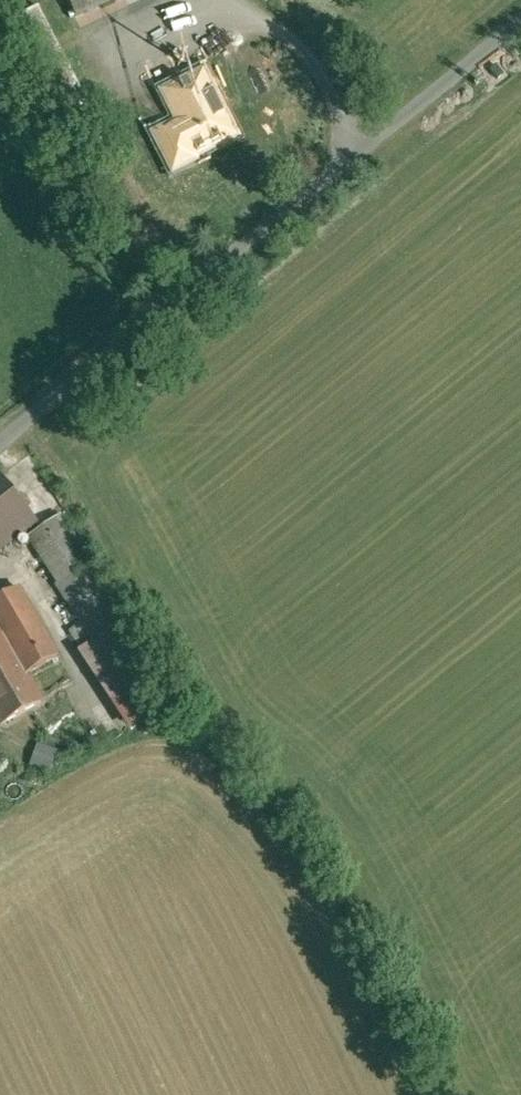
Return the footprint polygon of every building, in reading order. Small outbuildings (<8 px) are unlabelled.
[(75,17),(113,0),(67,0),(75,17)] [(85,103),(37,7),(1,25),(50,121),(85,103)] [(203,71),(161,92),(170,109),(174,107),(184,127),(158,140),(155,134),(153,135),(172,173),(195,161),(194,159),(237,137),(203,71)] [(54,509),(39,519),(11,476),(0,483),(0,546),(24,530),(59,583),(56,584),(94,641),(110,631),(124,621),(54,509)] [(0,598),(0,650),(8,645),(26,675),(57,657),(18,588),(0,598)] [(94,641),(77,653),(129,731),(161,710),(110,631),(94,641)] [(0,650),(0,725),(0,726),(41,702),(26,675),(8,645),(0,650)] [(35,764),(55,771),(63,750),(44,743),(35,764)]
